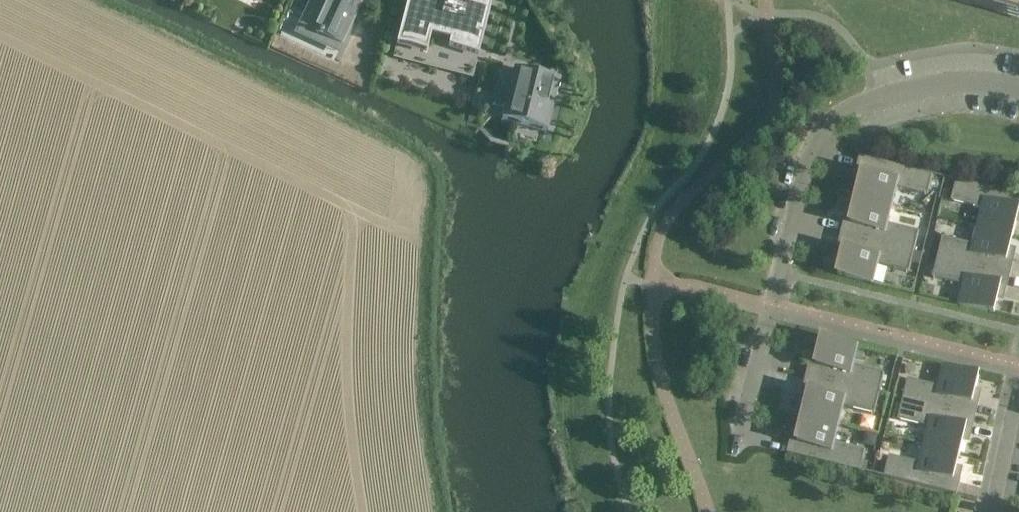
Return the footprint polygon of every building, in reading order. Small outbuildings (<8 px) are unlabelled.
[(308,32),(341,47),(362,0),(323,0),(308,32)] [(393,58),(397,59),(472,78),(490,5),(472,0),(407,0),(393,58)] [(1018,18),(1018,0),(955,0),(1018,18)] [(504,108),(500,122),(546,133),(559,82),(513,71),(511,80),(498,78),(492,105),(504,108)] [(859,158),(856,174),(861,175),(859,183),(856,196),(891,204),(894,188),(927,196),(932,175),(900,167),(859,157),(858,158),(859,158)] [(950,202),(982,210),(978,226),(1013,232),(1018,213),(1018,196),(955,181),(952,194),(944,192),(940,208),(948,209),(950,202)] [(844,220),(841,235),(922,255),(922,254),(926,238),(917,236),(918,232),(886,224),(890,208),(891,204),(856,196),(850,221),(844,220)] [(941,238),(936,258),(1008,277),(1012,261),(1007,259),(1013,232),(978,226),(973,246),(941,238)] [(842,252),(837,276),(871,284),(876,265),(908,273),(910,263),(919,265),(922,255),(841,235),(840,236),(837,250),(842,252)] [(963,287),(959,305),(993,314),(999,290),(1005,291),(1008,277),(936,258),(931,279),(963,287)] [(810,361),(806,375),(879,393),(883,374),(851,366),(856,347),(821,339),(815,363),(810,361)] [(907,380),(902,399),(974,417),(978,402),(972,401),(978,377),(944,369),(939,388),(907,380)] [(808,393),(802,416),(837,425),(841,407),(873,415),(879,393),(806,375),(802,392),(808,393)] [(929,428),(925,446),(959,455),(965,432),(970,433),(974,417),(902,399),(897,420),(929,428)] [(786,454),(859,472),(864,451),(832,443),(837,425),(802,416),(797,440),(791,438),(787,453),(786,453),(786,454)] [(865,433),(862,445),(874,448),(876,436),(865,433)] [(888,457),(883,478),(956,495),(955,494),(959,479),(953,478),(959,455),(925,446),(920,464),(888,457)]
